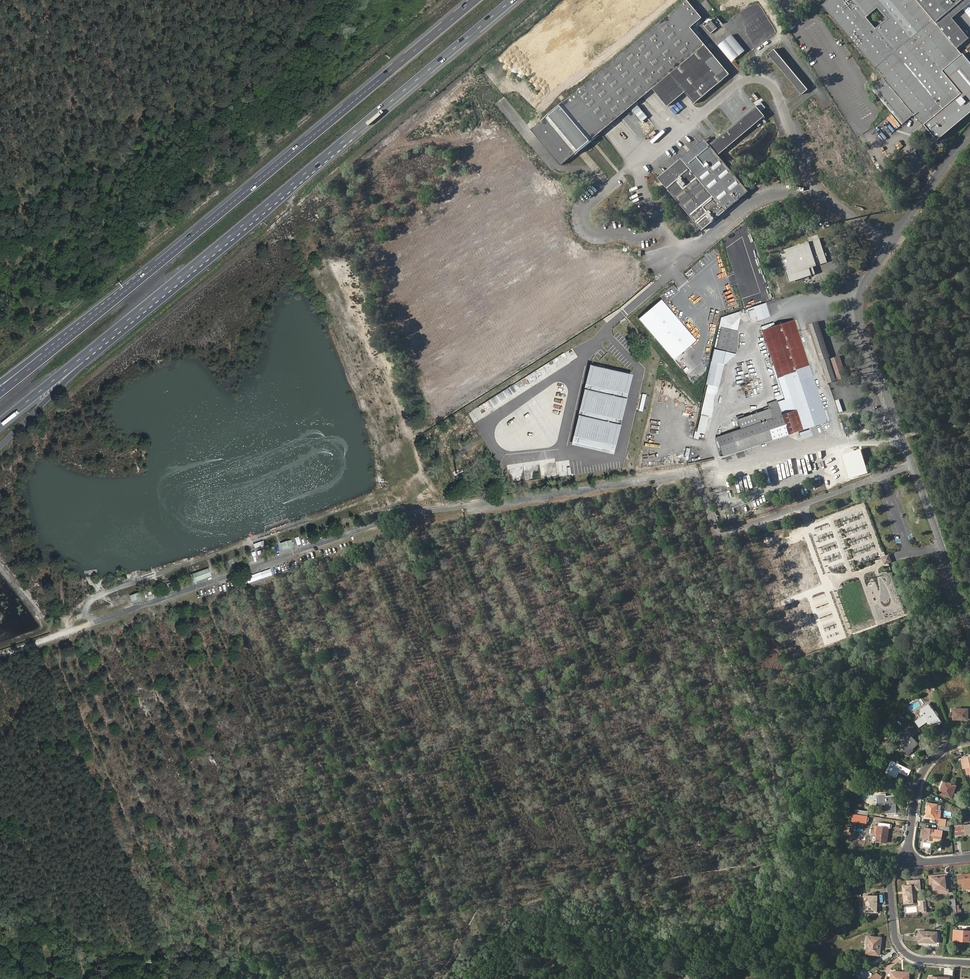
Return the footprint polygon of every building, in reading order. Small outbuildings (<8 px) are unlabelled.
[(691,26),(703,16),(690,0),(687,0),(534,125),(563,160),(653,86),(670,72),(685,90),(694,102),(730,73),(691,26)] [(828,0),(826,2),(890,77),(918,111),(928,122),(930,121),(828,0)] [(828,0),(930,121),(969,87),(969,56),(961,46),(939,20),(963,0),(828,0)] [(963,44),(969,38),(969,30),(957,15),(969,3),(969,0),(963,0),(939,20),(961,46),(969,56),(969,53),(963,44)] [(724,22),(718,14),(712,18),(718,26),(724,22)] [(711,32),(718,26),(712,18),(705,25),(711,32)] [(746,52),(733,34),(718,45),(732,63),(746,52)] [(775,49),(769,54),(804,95),(810,90),(775,49)] [(668,104),(685,90),(670,72),(653,86),(668,104)] [(877,87),(905,121),(918,111),(890,77),(877,87)] [(638,104),(632,109),(642,121),(648,116),(638,104)] [(719,155),(735,141),(765,116),(756,104),(730,126),(721,134),(705,147),(701,141),(659,176),(664,182),(702,229),(748,191),(719,155)] [(560,162),(563,160),(534,125),(532,127),(560,162)] [(821,238),(780,251),(791,283),(814,275),(811,268),(829,262),(821,238)] [(661,300),(638,320),(674,361),(697,341),(661,300)] [(766,303),(749,310),(753,320),(759,318),(760,321),(772,317),(766,303)] [(738,331),(740,319),(742,312),(723,318),(723,319),(721,325),(716,351),(737,355),(739,347),(738,337),(739,331),(738,331)] [(737,419),(740,429),(716,437),(722,456),(827,421),(820,398),(817,390),(793,320),(774,327),(773,323),(761,327),(789,413),(785,414),(781,415),(781,414),(777,401),(767,404),(769,409),(737,419)] [(846,378),(839,356),(829,359),(837,380),(846,378)] [(722,388),(727,365),(714,362),(710,385),(722,388)] [(632,375),(590,365),(571,443),(613,453),(632,375)] [(713,418),(705,417),(702,433),(709,435),(713,418)] [(809,430),(799,433),(801,438),(811,435),(809,430)] [(842,453),(849,477),(867,472),(860,448),(842,453)] [(292,539),(281,543),(283,550),(294,547),(292,539)] [(209,569),(194,573),(197,580),(211,576),(209,569)] [(140,591),(129,594),(132,601),(143,598),(140,591)] [(920,709),(924,715),(916,721),(920,727),(929,721),(933,728),(942,722),(929,703),(920,709)] [(968,720),(968,710),(954,709),(954,719),(968,720)] [(912,747),(918,742),(913,737),(911,734),(912,733),(908,728),(900,735),(906,743),(901,747),(908,755),(914,750),(913,749),(912,747)] [(962,759),(964,768),(967,768),(969,774),(969,757),(962,759)] [(909,775),(911,770),(894,761),(887,773),(895,777),(898,770),(909,775)] [(956,786),(944,781),(940,793),(951,797),(956,786)] [(885,796),(885,793),(878,794),(879,804),(886,804),(887,814),(897,813),(895,795),(885,796)] [(936,818),(935,819),(939,820),(941,811),(937,810),(938,804),(928,803),(926,817),(936,818)] [(851,821),(867,822),(868,810),(855,809),(854,813),(852,813),(851,821)] [(890,827),(891,823),(879,822),(879,826),(878,825),(876,841),(887,843),(889,827),(890,827)] [(955,826),(956,835),(969,834),(969,824),(955,826)] [(933,837),(942,839),(943,830),(951,831),(950,827),(939,825),(938,829),(925,828),(923,840),(932,841),(933,837)] [(866,829),(856,827),(854,835),(865,837),(866,829)] [(943,876),(942,874),(928,876),(929,885),(934,885),(935,889),(939,889),(939,893),(949,892),(948,888),(946,888),(945,876),(943,876)] [(958,875),(959,883),(963,883),(964,888),(969,888),(969,874),(958,875)] [(912,884),(908,885),(902,885),(904,904),(914,903),(913,891),(920,890),(919,879),(912,880),(912,884)] [(877,896),(865,896),(864,912),(877,912),(877,896)] [(969,931),(954,930),(954,941),(969,942),(969,931)] [(936,943),(937,932),(920,931),(919,942),(936,943)] [(882,938),(869,936),(866,954),(880,956),(882,938)]
